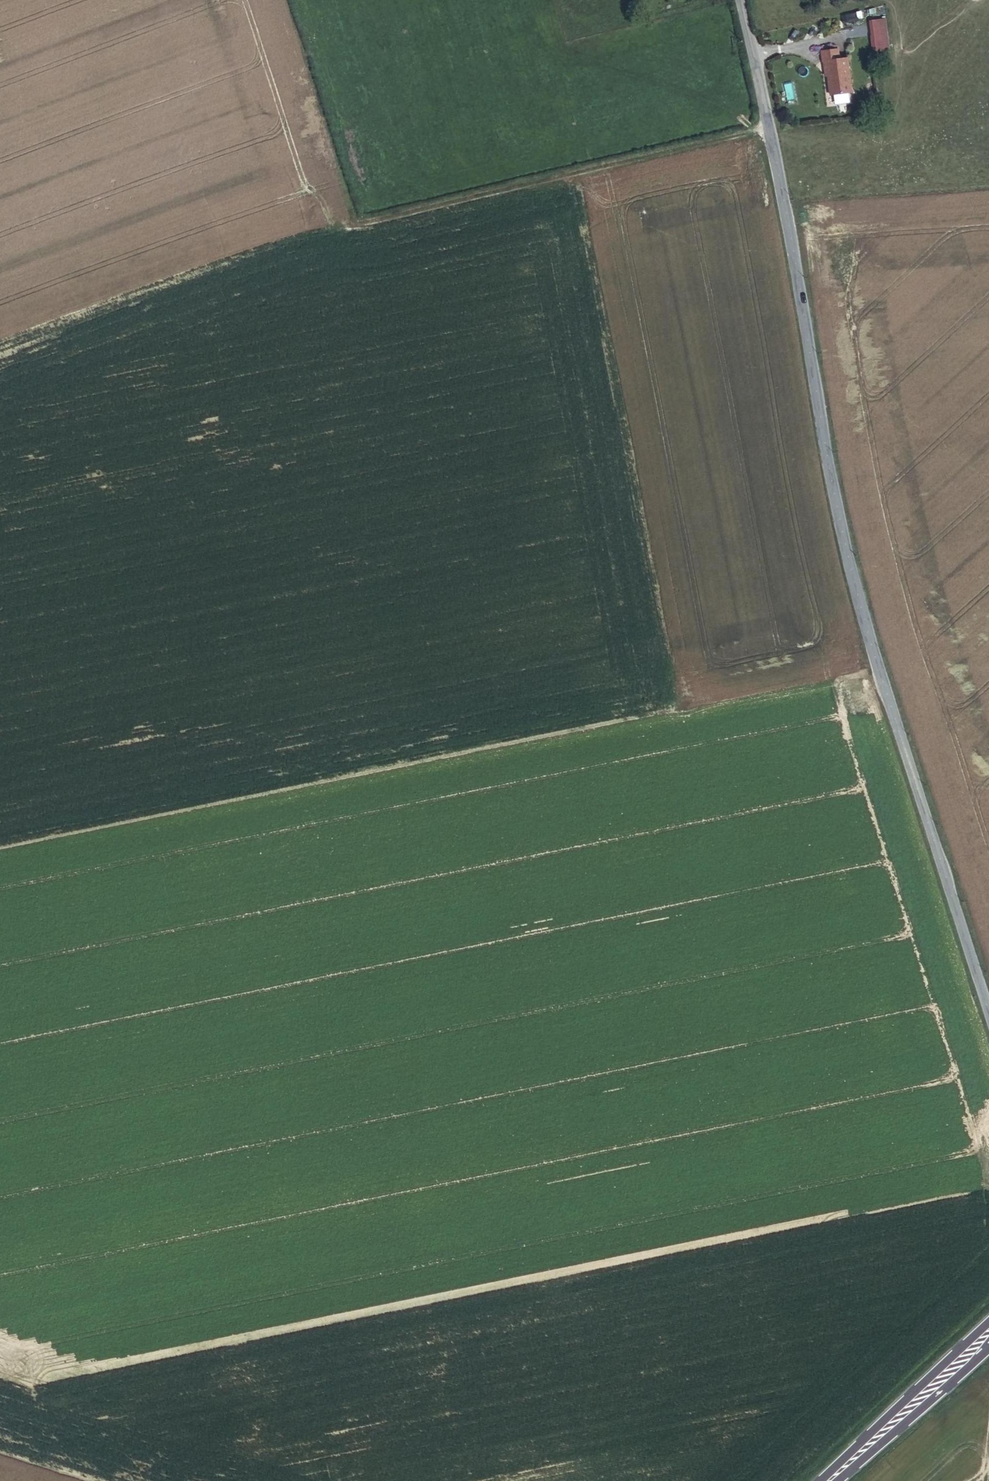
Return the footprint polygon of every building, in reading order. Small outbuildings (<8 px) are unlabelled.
[(885,20),(872,21),(876,51),(889,49),(885,20)] [(831,95),(852,92),(847,58),(839,59),(838,49),(822,51),(823,62),(826,61),(831,95)]
